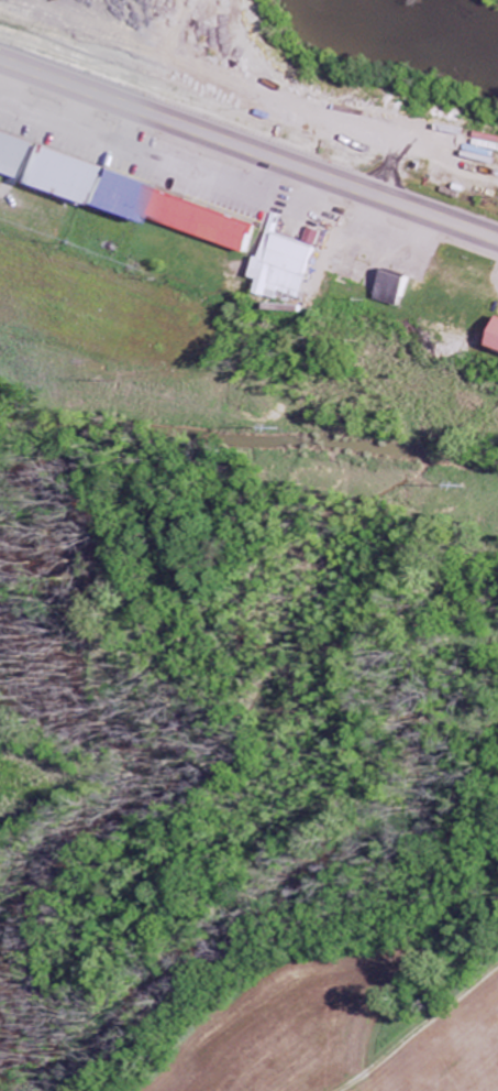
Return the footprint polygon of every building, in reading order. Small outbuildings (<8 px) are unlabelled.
[(12,177),(0,173),(0,133),(25,142),(12,177)] [(35,144),(96,166),(82,204),(22,182),(35,144)] [(100,167),(263,225),(253,251),(143,212),(140,220),(88,203),(100,167)] [(314,243),(327,248),(331,234),(319,229),(314,243)] [(284,233),(325,248),(316,275),(274,261),(284,233)] [(397,269),(422,277),(413,303),(388,294),(397,269)]
